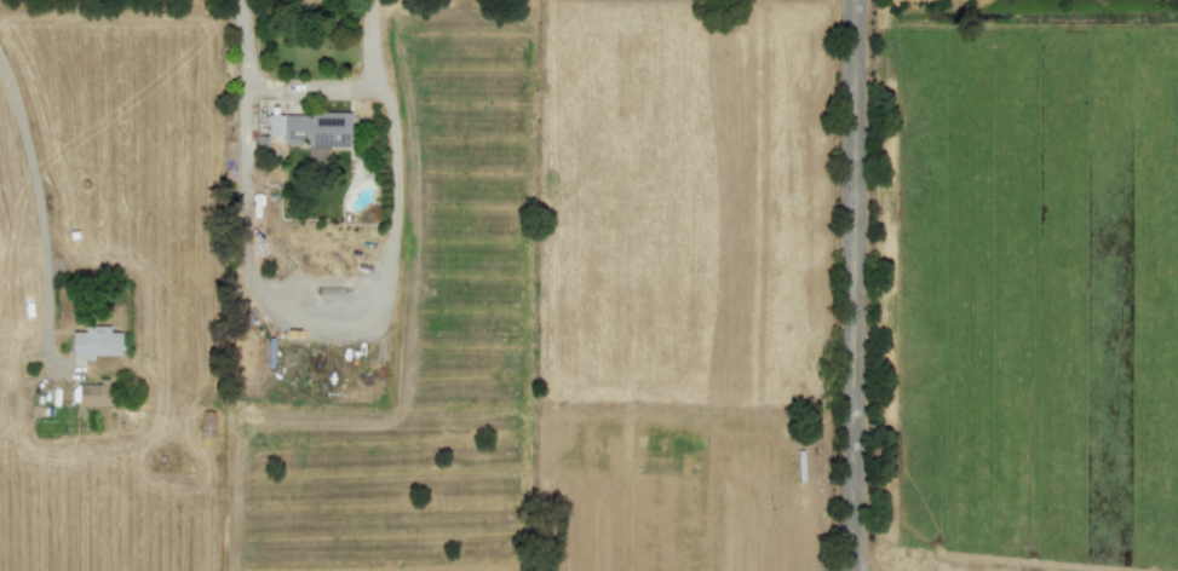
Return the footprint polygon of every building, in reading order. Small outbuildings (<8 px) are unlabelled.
[(267,112),(267,135),(284,135),(284,142),(308,143),(308,157),(329,157),(329,146),(350,146),(350,112),(267,112)] [(120,331),(110,331),(110,325),(84,324),(84,330),(71,330),(71,354),(85,354),(85,355),(120,355),(120,331)] [(111,406),(111,383),(78,383),(78,405),(111,406)]
